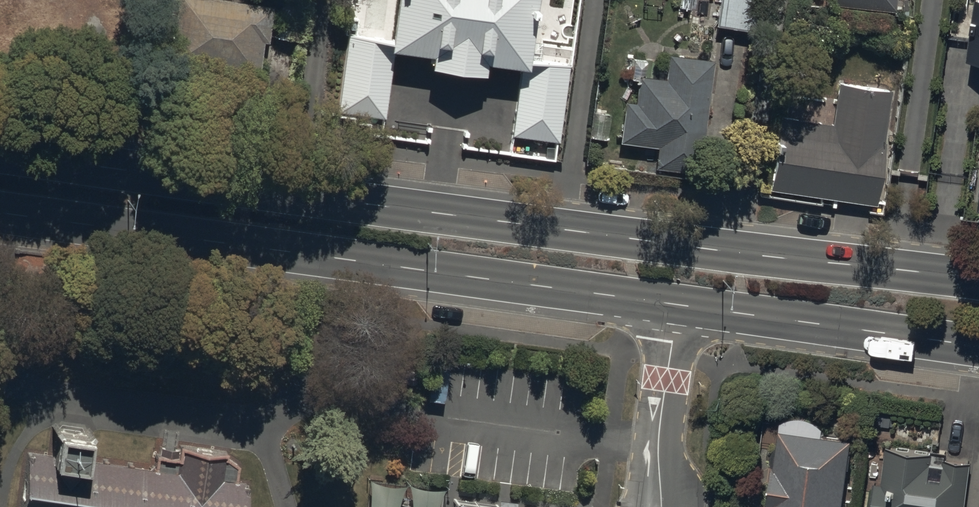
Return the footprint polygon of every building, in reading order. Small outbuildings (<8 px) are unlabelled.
[(243,0),(176,0),(169,63),(257,74),(262,38),(267,39),(271,4),(243,0)] [(534,0),(396,0),(390,39),(352,34),(341,112),(384,118),(395,43),(434,49),(433,58),(478,65),(479,57),(518,63),(508,134),(556,141),(568,61),(526,55),(534,0)] [(714,24),(751,30),(755,0),(718,0),(714,24)] [(969,39),(966,54),(978,56),(978,0),(974,0),(973,6),(953,4),(948,36),(969,39)] [(711,59),(666,54),(663,78),(636,75),(633,102),(622,101),(618,141),(656,145),(654,166),(698,171),(711,59)] [(779,116),(768,187),(873,202),(889,90),(837,82),(831,123),(779,116)] [(412,386),(414,373),(400,371),(398,384),(412,386)] [(774,463),(770,463),(765,506),(767,506),(839,506),(847,438),(819,435),(821,424),(820,423),(819,422),(818,422),(817,421),(816,420),(815,419),(813,419),(812,418),(811,417),(810,417),(809,416),(808,416),(806,416),(805,415),(804,415),(803,415),(801,414),(800,414),(799,414),(798,414),(796,414),(795,414),(794,415),(792,415),(791,415),(790,415),(789,416),(787,416),(786,416),(785,417),(784,417),(783,418),(782,419),(780,419),(779,420),(774,463)] [(26,447),(18,506),(239,506),(243,481),(234,480),(236,464),(225,455),(226,451),(179,444),(179,448),(168,446),(158,445),(155,467),(84,457),(88,428),(72,426),(64,425),(56,423),(52,451),(26,447)] [(870,506),(962,506),(968,460),(944,457),(945,452),(884,445),(880,482),(873,481),(870,506)] [(451,490),(449,506),(577,506),(505,497),(451,490)]
